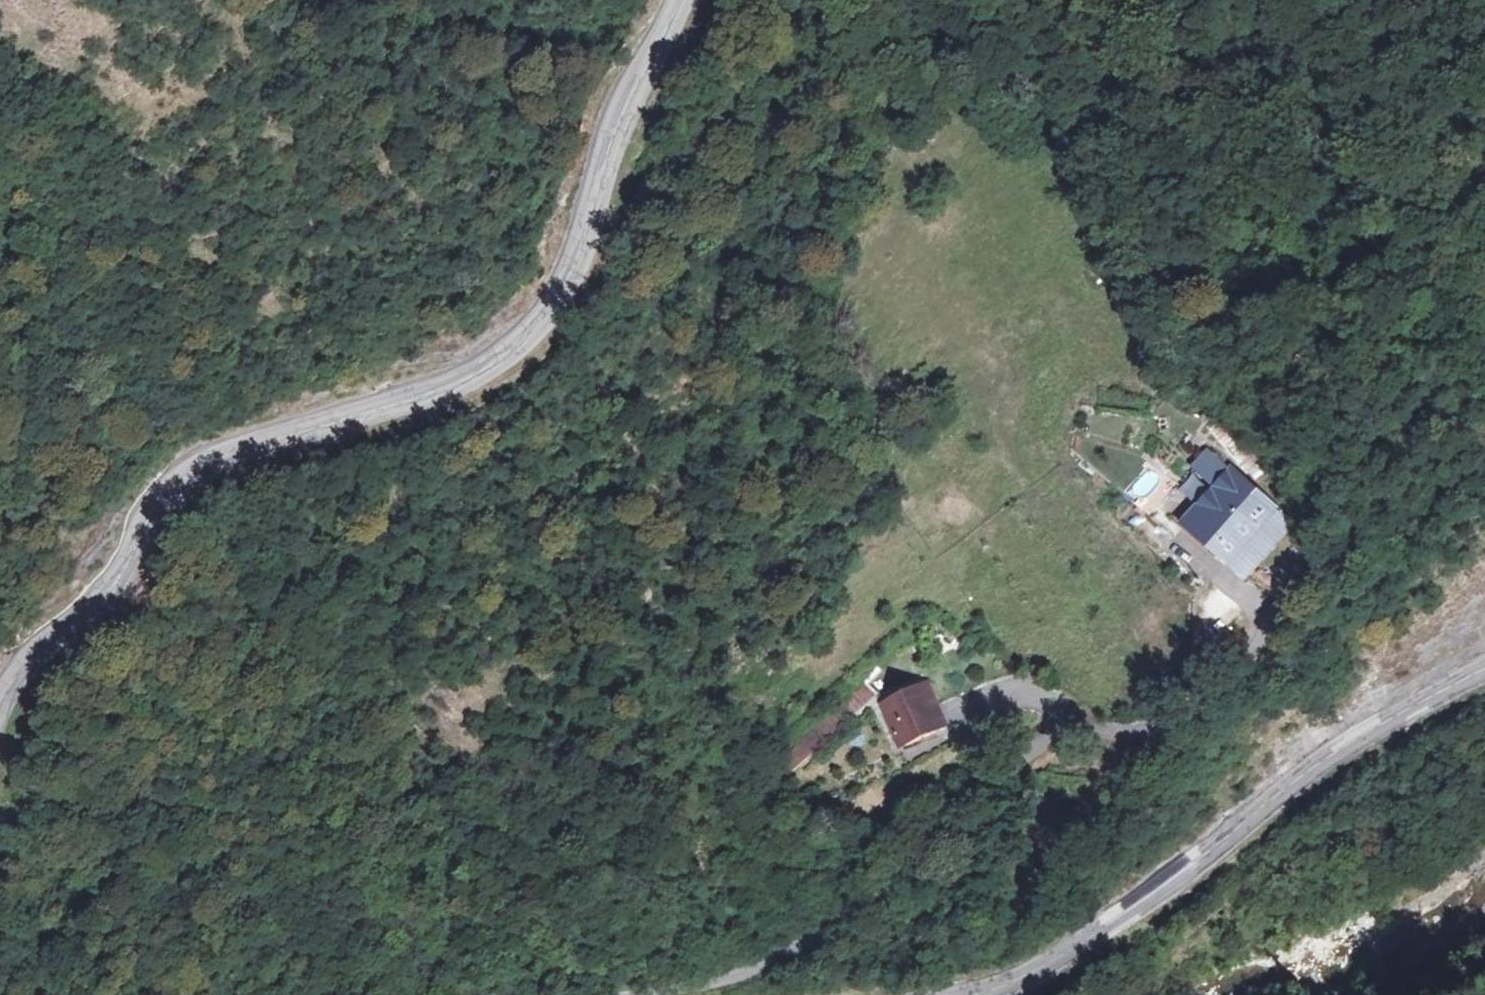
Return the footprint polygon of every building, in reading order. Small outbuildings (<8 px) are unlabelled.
[(1282,501),(1246,470),(1199,524),(1235,555),(1282,501)] [(958,737),(928,680),(881,705),(911,762),(958,737)] [(853,718),(876,698),(861,682),(839,702),(853,718)]
